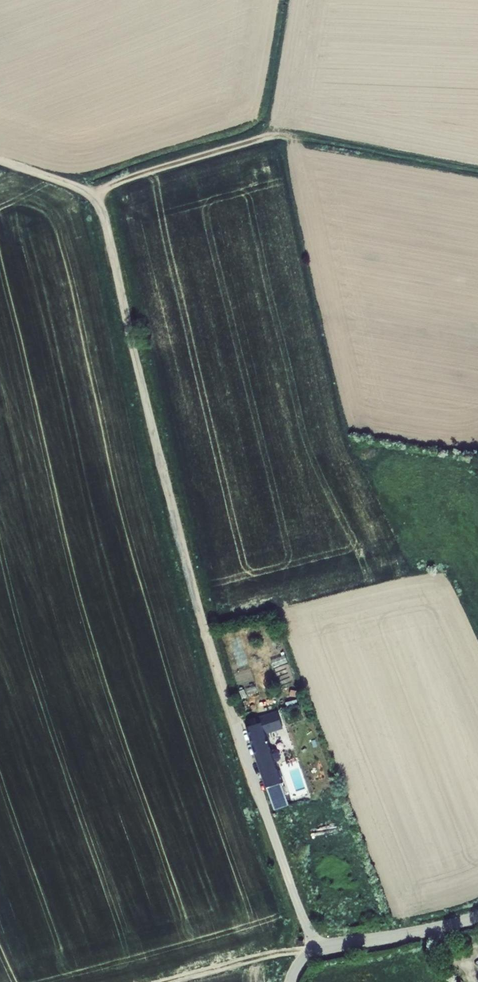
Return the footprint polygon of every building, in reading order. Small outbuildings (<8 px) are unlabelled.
[(271,784),(284,780),(263,720),(251,725),(271,784)] [(284,780),(271,784),(276,797),(288,793),(284,780)]
